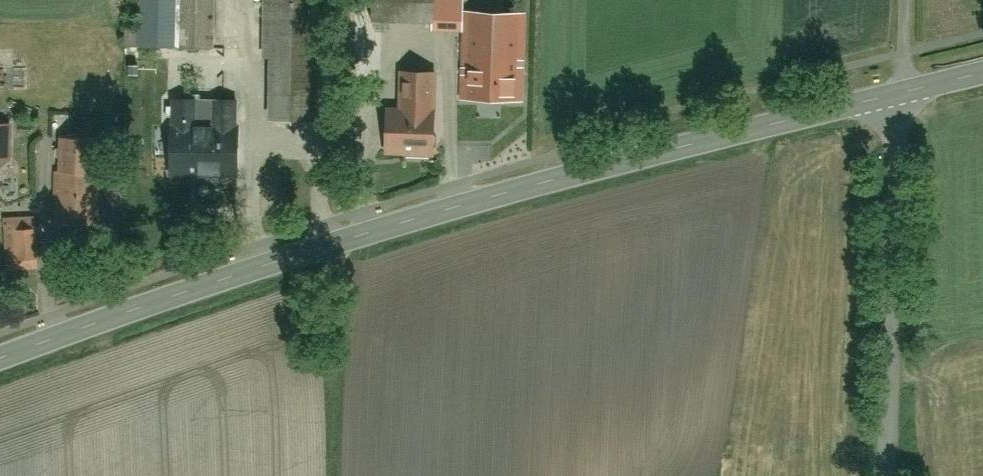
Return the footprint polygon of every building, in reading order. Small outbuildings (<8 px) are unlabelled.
[(177,50),(219,49),(218,0),(176,0),(177,50)] [(278,123),(327,122),(324,0),(275,0),(278,123)] [(445,29),(444,0),(392,0),(393,31),(445,29)] [(469,19),(470,101),(530,101),(529,19),(469,19)] [(397,76),(398,157),(449,156),(448,75),(397,76)] [(179,100),(180,176),(249,175),(248,100),(179,100)] [(3,161),(20,161),(20,125),(0,125),(0,207),(3,207),(3,161)] [(58,141),(60,227),(100,226),(97,139),(58,141)] [(15,228),(16,270),(44,269),(43,228),(15,228)]
